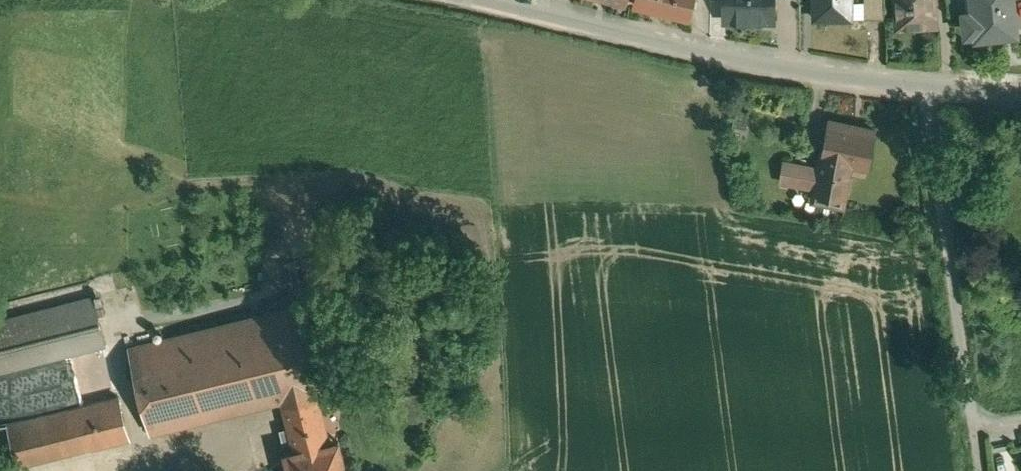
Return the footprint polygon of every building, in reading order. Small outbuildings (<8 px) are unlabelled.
[(634,5),(689,19),(694,0),(635,0),(634,5)] [(724,20),(751,20),(754,17),(774,17),(774,0),(724,0),(724,20)] [(814,18),(851,18),(851,0),(814,0),(814,18)] [(864,18),(885,18),(884,0),(864,0),(864,18)] [(897,20),(913,20),(913,25),(935,24),(934,0),(896,0),(897,20)] [(967,11),(965,12),(967,32),(976,31),(977,35),(1016,30),(1012,0),(965,0),(967,11)] [(875,129),(829,120),(823,155),(822,155),(820,166),(816,186),(814,198),(842,203),(850,162),(869,166),(875,129)] [(798,162),(784,159),(781,179),(795,182),(798,162)] [(820,166),(798,162),(795,182),(816,186),(820,166)] [(0,320),(0,372),(106,345),(93,296),(0,320)] [(305,303),(131,347),(152,430),(282,397),(316,389),(325,386),(305,303)] [(282,397),(295,449),(286,451),(291,470),(347,470),(339,438),(329,441),(316,389),(282,397)] [(118,395),(65,409),(73,438),(88,434),(91,446),(129,436),(118,395)]
